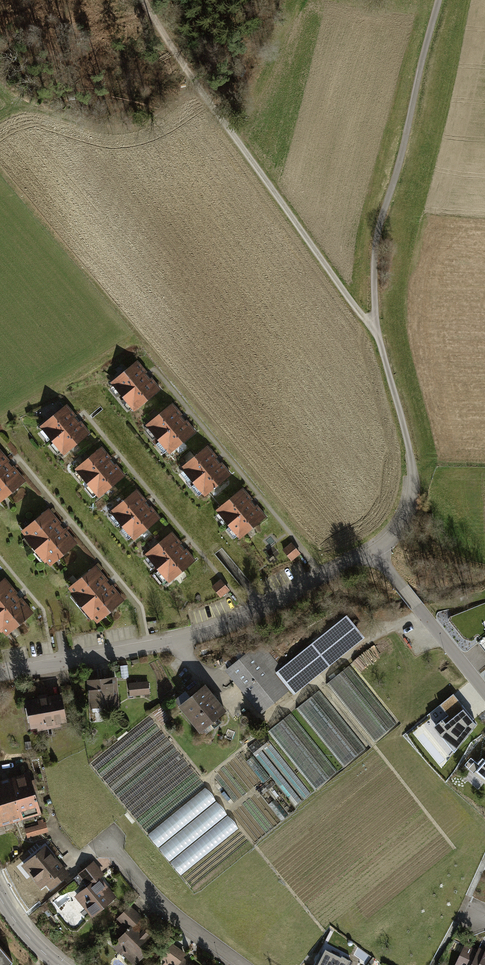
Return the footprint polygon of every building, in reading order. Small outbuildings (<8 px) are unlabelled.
[(160,390),(137,360),(109,382),(133,412),(160,390)] [(196,432),(172,403),(145,425),(169,454),(196,432)] [(90,434),(66,404),(39,426),(63,455),(90,434)] [(0,451),(0,492),(7,502),(36,480),(8,444),(0,451)] [(231,475),(208,446),(180,468),(204,497),(231,475)] [(101,448),(74,469),(98,498),(125,477),(101,448)] [(242,488),(215,509),(239,539),(266,518),(242,488)] [(136,490),(109,512),(132,540),(160,518),(136,490)] [(59,509),(30,531),(58,567),(87,544),(59,509)] [(195,560),(171,533),(144,555),(168,583),(195,560)] [(300,555),(291,544),(282,551),(291,562),(300,555)] [(94,567),(65,589),(93,624),(121,602),(94,567)] [(0,581),(0,631),(3,636),(32,614),(4,578),(0,581)] [(228,592),(219,581),(210,588),(219,599),(228,592)] [(249,652),(229,668),(263,710),(302,679),(306,683),(364,637),(347,616),(284,667),(265,644),(251,655),(249,652)] [(398,723),(350,665),(326,684),(374,742),(398,723)] [(89,681),(92,707),(118,704),(116,678),(89,681)] [(148,682),(130,684),(131,695),(149,693),(148,682)] [(205,687),(181,706),(200,730),(224,710),(205,687)] [(366,749),(319,690),(297,708),(344,767),(366,749)] [(449,715),(435,727),(455,752),(476,725),(472,720),(474,719),(454,694),(440,705),(449,715)] [(61,696),(27,702),(32,728),(66,722),(61,696)] [(290,714),(268,732),(317,790),(339,773),(290,714)] [(257,755),(296,805),(312,793),(273,742),(257,755)] [(474,774),(484,783),(484,760),(482,758),(477,764),(480,766),(474,774)] [(30,777),(11,782),(21,816),(39,810),(30,777)] [(0,785),(0,822),(21,816),(11,782),(0,785)] [(180,874),(239,829),(208,788),(149,832),(180,874)] [(39,825),(26,829),(28,837),(42,833),(40,825),(43,824),(42,820),(38,821),(39,825)] [(45,847),(27,862),(34,870),(30,872),(42,886),(46,883),(50,888),(67,874),(45,847)] [(88,886),(81,892),(89,901),(84,905),(92,915),(115,897),(99,877),(102,874),(93,863),(75,878),(79,882),(83,879),(88,886)] [(130,906),(118,918),(129,929),(119,939),(127,946),(124,950),(136,962),(156,941),(140,927),(138,930),(134,926),(142,917),(130,906)] [(163,958),(172,964),(181,964),(179,964),(186,954),(173,944),(163,958)] [(456,964),(484,964),(484,951),(479,948),(477,951),(465,945),(456,964)] [(12,961),(0,947),(0,964),(8,964),(12,961)] [(324,949),(316,964),(348,964),(350,960),(341,956),(341,957),(324,949)]
